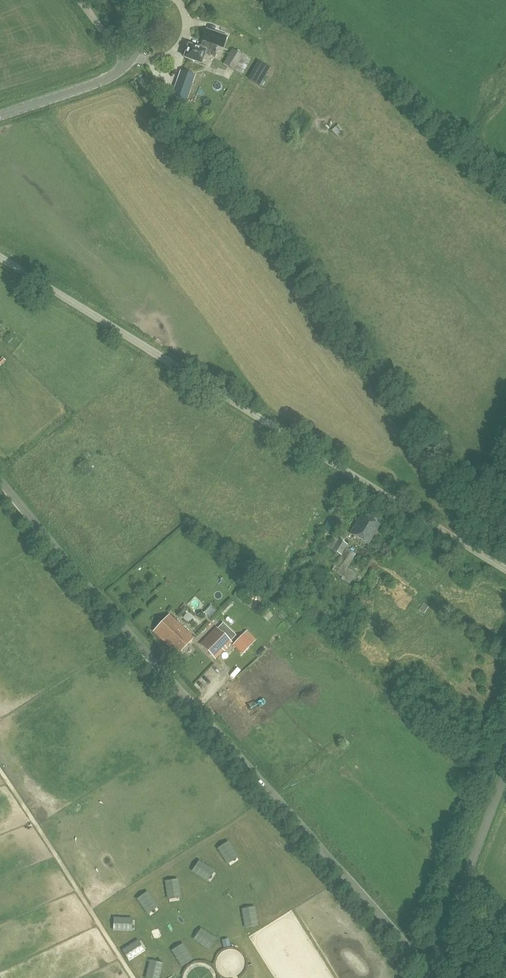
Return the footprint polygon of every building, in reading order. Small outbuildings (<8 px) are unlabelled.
[(226,36),(207,29),(201,46),(199,46),(198,49),(188,45),(187,50),(186,50),(185,51),(183,53),(183,55),(184,56),(184,57),(184,58),(201,64),(205,53),(212,56),(218,40),(224,42),(226,36)] [(240,54),(232,49),(223,64),(241,75),(251,58),(241,52),(240,54)] [(184,107),(195,75),(180,69),(169,102),(184,107)] [(345,132),(338,125),(332,131),(338,138),(345,132)] [(92,470),(87,465),(82,470),(87,475),(92,470)] [(350,533),(368,545),(381,525),(362,514),(350,533)] [(341,555),(348,545),(333,535),(326,546),(341,555)] [(342,577),(357,554),(346,548),(331,571),(342,577)] [(350,585),(357,574),(347,568),(341,579),(350,585)] [(430,607),(424,603),(419,610),(425,613),(430,607)] [(194,638),(169,615),(153,631),(178,655),(194,638)] [(232,642),(218,629),(216,627),(200,644),(216,659),(232,642)] [(243,653),(252,645),(242,635),(234,644),(243,653)]
